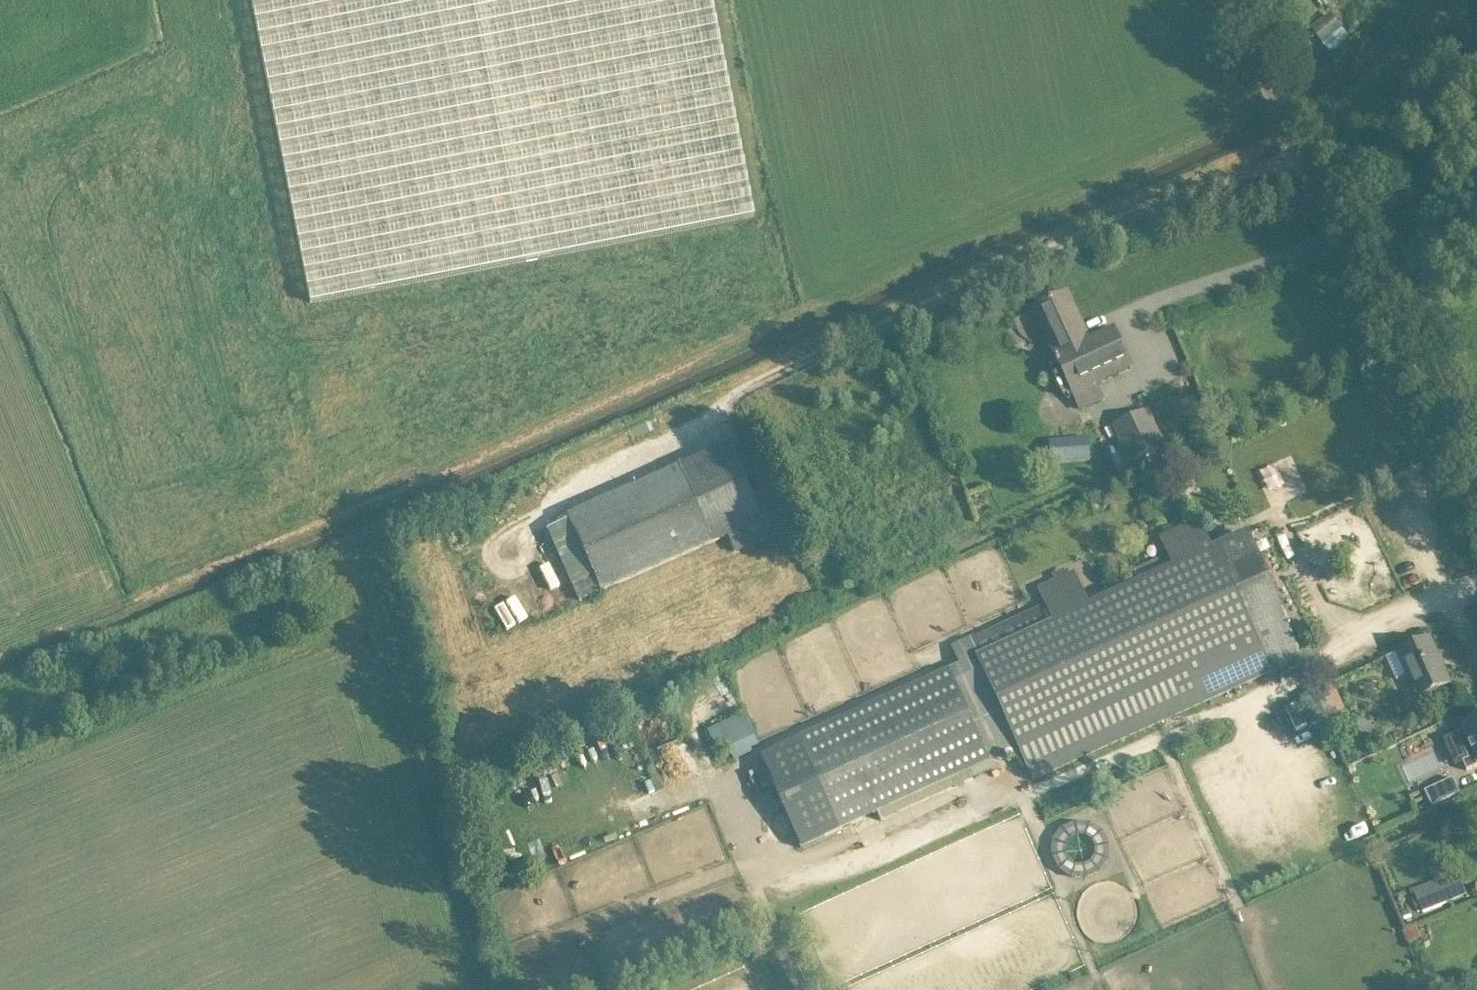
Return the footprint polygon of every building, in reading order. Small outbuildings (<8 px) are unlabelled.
[(310,302),(753,216),(711,0),(251,0),(310,302)] [(1330,53),(1349,38),(1331,14),(1311,28),(1330,53)] [(1114,331),(1093,340),(1070,292),(1034,309),(1081,408),(1103,398),(1094,380),(1129,364),(1114,331)] [(1112,426),(1130,463),(1167,445),(1149,408),(1112,426)] [(1086,436),(1057,439),(1058,461),(1088,459),(1086,436)] [(766,538),(758,522),(760,521),(726,445),(566,517),(568,519),(547,529),(580,602),(726,536),(734,553),(766,538)] [(1246,535),(1237,539),(1235,535),(1209,547),(1198,523),(1161,539),(1169,555),(1134,571),(1140,583),(1088,607),(1072,573),(1038,589),(1046,606),(1010,622),(1009,618),(990,627),(991,631),(953,648),(961,665),(798,739),(821,790),(1269,586),(1274,584),(1271,576),(1266,578),(1246,535)] [(932,577),(939,590),(953,583),(946,570),(932,577)] [(744,587),(749,598),(761,592),(756,582),(744,587)] [(1015,760),(1023,756),(1033,779),(1302,657),(1269,586),(821,790),(840,830),(1011,752),(1015,760)] [(1450,683),(1429,637),(1398,652),(1419,697),(1450,683)] [(1337,698),(1330,683),(1314,690),(1321,706),(1337,698)] [(725,741),(734,759),(745,754),(743,750),(754,745),(747,731),(744,733),(740,724),(735,726),(732,719),(706,730),(714,746),(725,741)] [(1457,732),(1469,757),(1463,760),(1467,770),(1476,765),(1476,723),(1457,732)] [(1460,792),(1453,777),(1425,790),(1432,805),(1460,792)] [(1423,912),(1467,894),(1458,872),(1414,890),(1423,912)] [(1421,937),(1417,925),(1403,930),(1407,943),(1421,937)]
